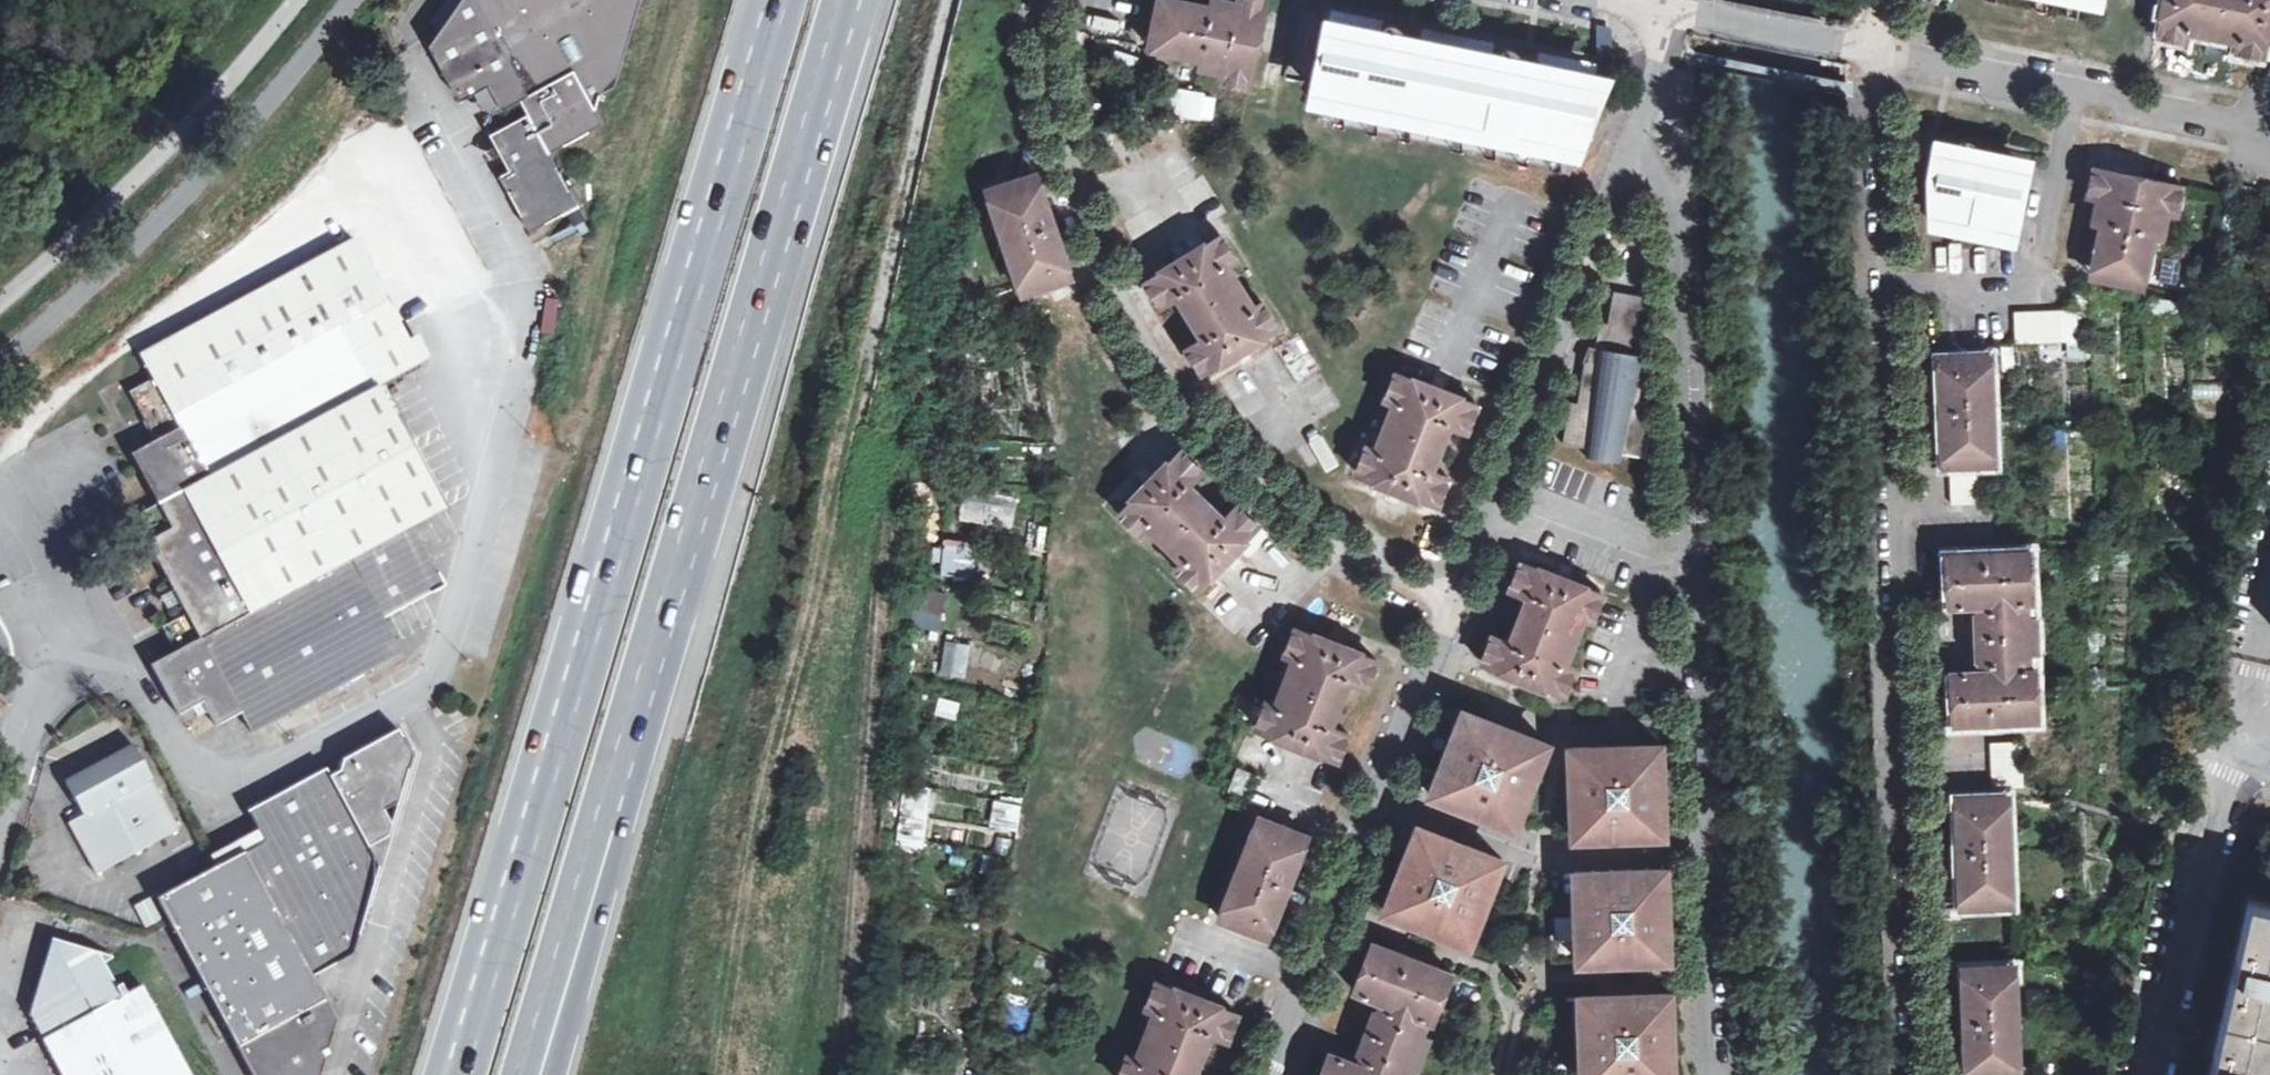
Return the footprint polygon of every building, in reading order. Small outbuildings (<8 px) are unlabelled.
[(459,98),(489,81),(498,97),(503,106),(521,96),(529,111),(491,132),(497,144),(494,150),(496,155),(499,158),(504,158),(509,168),(501,172),(531,228),(578,203),(551,150),(606,120),(597,104),(601,90),(616,82),(641,0),(460,0),(429,43),(459,98)] [(1223,70),(1221,79),(1249,84),(1267,0),(1239,0),(1238,2),(1226,0),(1215,0),(1213,5),(1183,0),(1160,0),(1150,48),(1202,58),(1201,66),(1223,70)] [(2036,8),(2048,10),(2048,0),(2036,0),(2036,8)] [(2067,14),(2079,17),(2079,0),(2067,0),(2067,14)] [(2238,41),(2236,50),(2263,55),(2269,20),(2269,0),(2166,0),(2158,34),(2185,39),(2187,31),(2238,41)] [(1380,21),(1333,12),(1329,27),(1376,37),(1380,21)] [(1583,143),(1604,83),(1592,81),(1538,70),(1528,68),(1531,49),(1515,50),(1513,48),(1508,48),(1504,49),(1502,52),(1499,62),(1488,60),(1421,46),(1411,44),(1414,26),(1397,25),(1390,24),(1386,26),(1384,29),(1382,38),(1376,37),(1329,27),(1327,27),(1314,91),(1445,118),(1567,144),(1570,146),(1574,147),(1577,147),(1580,146),(1583,143)] [(1609,27),(1598,25),(1599,59),(1610,61),(1609,27)] [(1491,44),(1424,31),(1421,46),(1488,60),(1491,44)] [(1541,54),(1538,70),(1592,81),(1595,65),(1541,54)] [(1346,98),(1334,96),(1334,123),(1345,125),(1346,98)] [(1379,105),(1367,102),(1367,129),(1378,131),(1379,105)] [(1412,112),(1400,109),(1400,136),(1411,138),(1412,112)] [(1463,122),(1452,120),(1451,147),(1463,148),(1463,122)] [(1496,129),(1485,127),(1484,154),(1496,156),(1496,129)] [(1529,136),(1517,133),(1517,161),(1529,163),(1529,136)] [(1932,177),(1934,214),(1940,216),(1958,219),(1981,224),(1999,228),(2013,231),(2026,167),(1973,156),(1975,150),(1974,145),(1969,141),(1964,140),(1959,143),(1940,139),(1938,150),(1942,151),(1936,177),(1932,177)] [(1562,143),(1550,140),(1550,167),(1562,170),(1562,143)] [(2154,234),(2163,235),(2168,211),(2176,213),(2182,187),(2095,169),(2089,196),(2098,197),(2094,220),(2102,222),(2091,275),(2144,286),(2154,234)] [(1072,276),(1037,174),(987,191),(1021,293),(1072,276)] [(1958,219),(1940,216),(1940,229),(1958,233),(1958,219)] [(1999,228),(1981,224),(1981,237),(1999,241),(1999,228)] [(1178,295),(1204,338),(1188,347),(1203,371),(1277,325),(1262,302),(1254,307),(1227,263),(1235,259),(1221,235),(1147,280),(1162,304),(1178,295)] [(132,456),(159,506),(378,388),(421,365),(414,354),(400,326),(353,239),(191,327),(140,354),(155,380),(130,393),(143,417),(150,430),(157,443),(132,456)] [(1649,296),(1614,290),(1609,323),(1601,321),(1596,347),(1604,349),(1604,348),(1629,353),(1627,366),(1645,369),(1651,330),(1643,329),(1649,296)] [(2149,297),(2147,314),(2179,319),(2181,301),(2149,297)] [(545,298),(542,330),(554,331),(556,299),(545,298)] [(2061,311),(2016,313),(2017,343),(2062,342),(2061,311)] [(1653,370),(1645,369),(1627,366),(1629,353),(1604,348),(1604,349),(1602,363),(1585,360),(1579,402),(1570,400),(1562,442),(1587,447),(1585,455),(1621,461),(1622,453),(1646,457),(1653,414),(1646,413),(1653,370)] [(1992,354),(1939,357),(1943,465),(1997,462),(1992,354)] [(1448,478),(1432,471),(1450,424),(1467,430),(1476,406),(1397,373),(1387,398),(1395,402),(1376,450),(1368,447),(1358,471),(1438,503),(1448,478)] [(134,520),(174,592),(177,598),(180,605),(187,617),(162,630),(176,656),(277,601),(412,530),(445,511),(411,448),(378,388),(159,506),(134,520)] [(0,408),(0,415),(15,406),(12,401),(0,408)] [(138,436),(150,430),(143,417),(131,424),(138,436)] [(1312,479),(1326,473),(1309,437),(1296,444),(1312,479)] [(1147,524),(1183,560),(1177,566),(1196,585),(1257,524),(1238,505),(1225,518),(1189,482),(1201,469),(1182,449),(1121,510),(1141,531),(1147,524)] [(1996,471),(1952,472),(1952,502),(1998,501),(1996,471)] [(959,514),(956,531),(999,538),(1002,521),(959,514)] [(277,601),(308,657),(382,617),(443,586),(430,562),(429,562),(420,547),(412,530),(277,601)] [(940,576),(975,579),(977,551),(942,548),(940,576)] [(2036,668),(2030,668),(2029,651),(2037,650),(2037,618),(2028,618),(2028,603),(2032,603),(2031,549),(1948,553),(1950,604),(1987,603),(1987,609),(1981,610),(1977,616),(1979,659),(1983,663),(1989,662),(1989,670),(1952,672),(1955,722),(2038,718),(2036,668)] [(1573,667),(1565,663),(1584,615),(1592,618),(1602,592),(1521,562),(1511,587),(1528,594),(1510,641),(1493,634),(1484,660),(1564,691),(1573,667)] [(167,612),(180,605),(174,592),(161,599),(167,612)] [(252,736),(328,695),(308,657),(277,601),(176,656),(153,668),(168,693),(180,717),(203,704),(217,729),(242,716),(252,736)] [(398,647),(382,617),(308,657),(328,695),(402,655),(398,647)] [(1348,732),(1331,725),(1349,678),(1366,685),(1376,660),(1297,627),(1287,653),(1295,656),(1276,703),(1268,701),(1258,726),(1338,757),(1348,732)] [(1549,743),(1465,709),(1431,794),(1514,828),(1549,743)] [(312,975),(314,974),(354,953),(379,867),(369,851),(387,839),(391,826),(384,812),(397,804),(411,756),(397,730),(343,759),(339,770),(330,775),(326,768),(248,810),(263,840),(244,850),(312,975)] [(2021,741),(1991,742),(1993,787),(2023,786),(2021,741)] [(1661,743),(1572,745),(1575,835),(1664,833),(1661,743)] [(95,872),(178,828),(133,747),(65,783),(82,813),(67,821),(95,872)] [(1253,771),(1237,765),(1228,789),(1243,795),(1253,771)] [(915,788),(917,814),(900,816),(902,837),(930,834),(925,787),(915,788)] [(2009,794),(1956,797),(1960,905),(2013,903),(2009,794)] [(996,826),(1017,830),(1021,806),(1000,803),(996,826)] [(1309,834),(1259,814),(1218,916),(1269,936),(1309,834)] [(1502,859),(1419,825),(1385,910),(1467,943),(1502,859)] [(244,850),(157,897),(170,922),(253,1074),(321,1074),(326,1058),(322,1051),(329,1047),(338,1018),(314,974),(312,975),(244,850)] [(1665,867),(1576,870),(1578,959),(1668,957),(1665,867)] [(143,928),(160,919),(149,897),(132,906),(143,928)] [(2249,900),(2210,1074),(2269,1074),(2269,905),(2249,900)] [(36,1001),(45,995),(56,1018),(53,1020),(58,1030),(44,1038),(64,1074),(189,1074),(141,985),(126,994),(120,984),(115,987),(103,965),(113,959),(52,941),(36,1001)] [(1409,1065),(1417,1068),(1430,1037),(1421,1033),(1427,1019),(1432,1020),(1451,971),(1374,941),(1355,990),(1390,1003),(1388,1009),(1383,1007),(1376,1011),(1360,1051),(1363,1057),(1368,1059),(1365,1065),(1330,1052),(1321,1074),(1405,1074),(1409,1065)] [(2016,965),(1963,967),(1967,1074),(2020,1073),(2016,965)] [(1211,1032),(1228,1039),(1239,1013),(1159,981),(1147,1008),(1156,1011),(1137,1058),(1129,1055),(1121,1074),(1194,1074),(1211,1032)] [(1580,993),(1582,1074),(1672,1074),(1669,991),(1580,993)] [(45,995),(36,1001),(31,1015),(44,1038),(58,1030),(53,1020),(56,1018),(45,995)]
